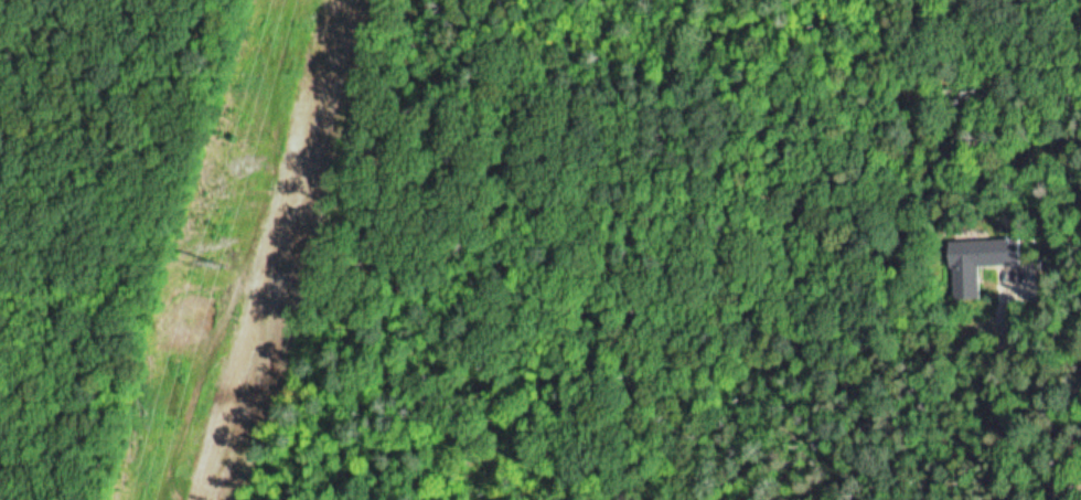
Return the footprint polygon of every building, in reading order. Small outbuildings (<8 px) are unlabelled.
[(1021,262),(1020,235),(949,238),(950,285),(973,284),(972,264),(1021,262)]
